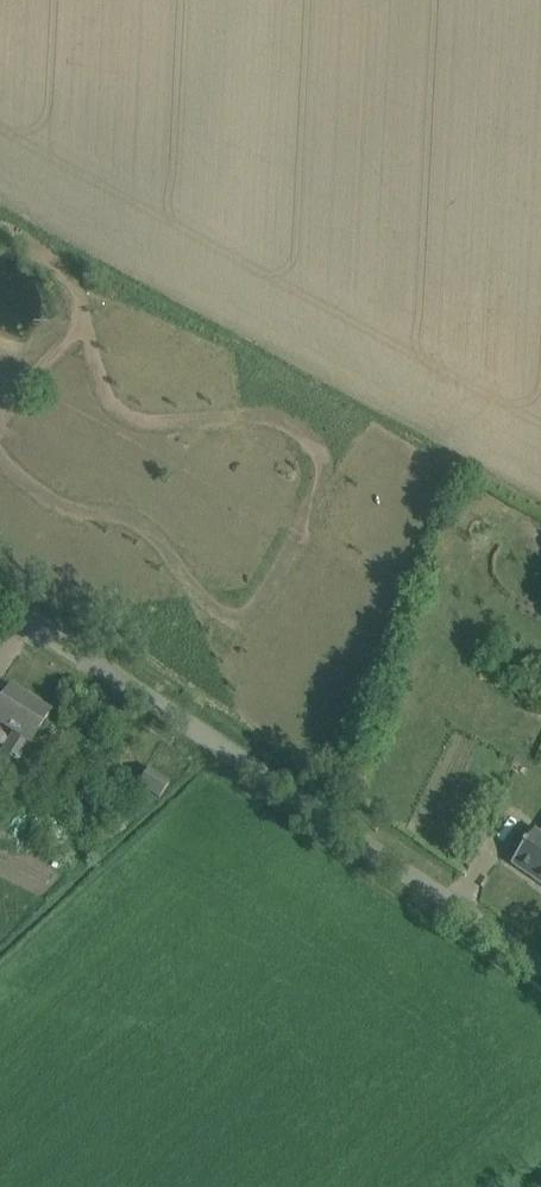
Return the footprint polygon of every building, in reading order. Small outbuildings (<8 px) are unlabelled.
[(0,706),(0,721),(15,731),(1,754),(17,764),(49,714),(11,689),(0,706)] [(135,782),(154,796),(166,781),(147,767),(135,782)] [(533,832),(510,865),(540,886),(540,837),(533,832)]
